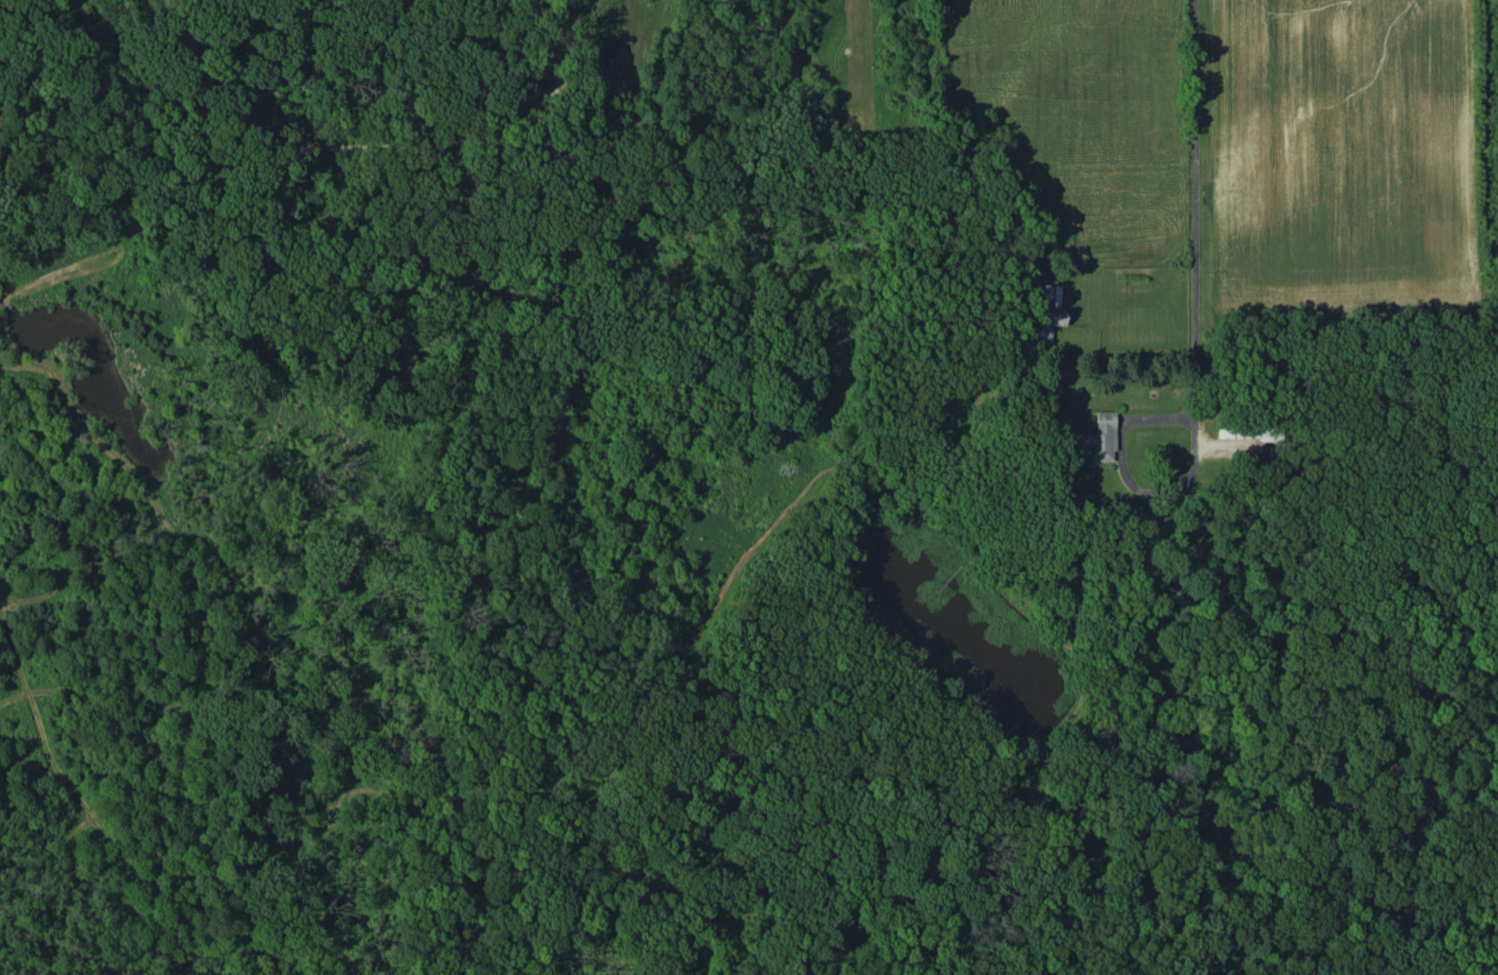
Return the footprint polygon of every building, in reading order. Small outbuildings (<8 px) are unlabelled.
[(1061,284),(1038,284),(1038,319),(1031,319),(1031,341),(1052,341),(1052,325),(1066,325),(1066,308),(1061,308),(1061,284)] [(1090,461),(1116,460),(1114,411),(1096,411),(1096,433),(1077,433),(1077,447),(1090,447),(1090,461)]
